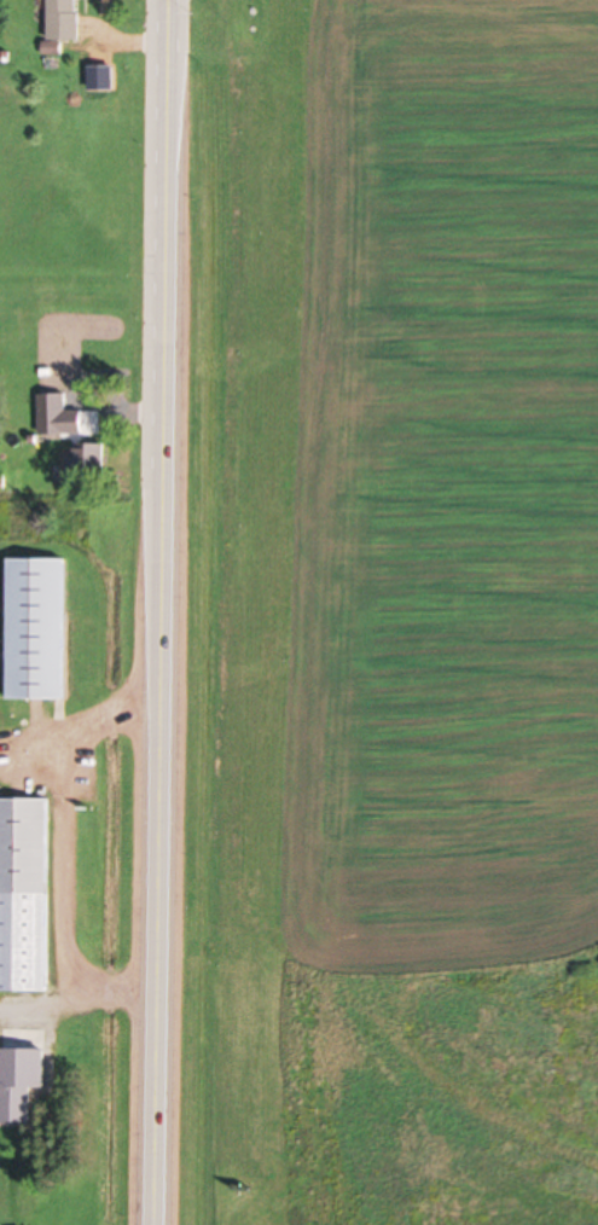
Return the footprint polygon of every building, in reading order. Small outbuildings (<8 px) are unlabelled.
[(54,54),(66,54),(66,39),(85,38),(85,0),(53,0),(54,54)] [(89,409),(62,410),(62,393),(43,394),(44,434),(90,432),(89,409)] [(81,450),(72,450),(72,490),(104,490),(104,442),(80,443),(81,450)] [(73,558),(15,557),(14,698),(72,698),(73,558)] [(0,796),(0,989),(54,989),(54,796),(0,796)] [(7,1045),(8,1120),(38,1120),(38,1086),(54,1086),(54,1045),(7,1045)]
